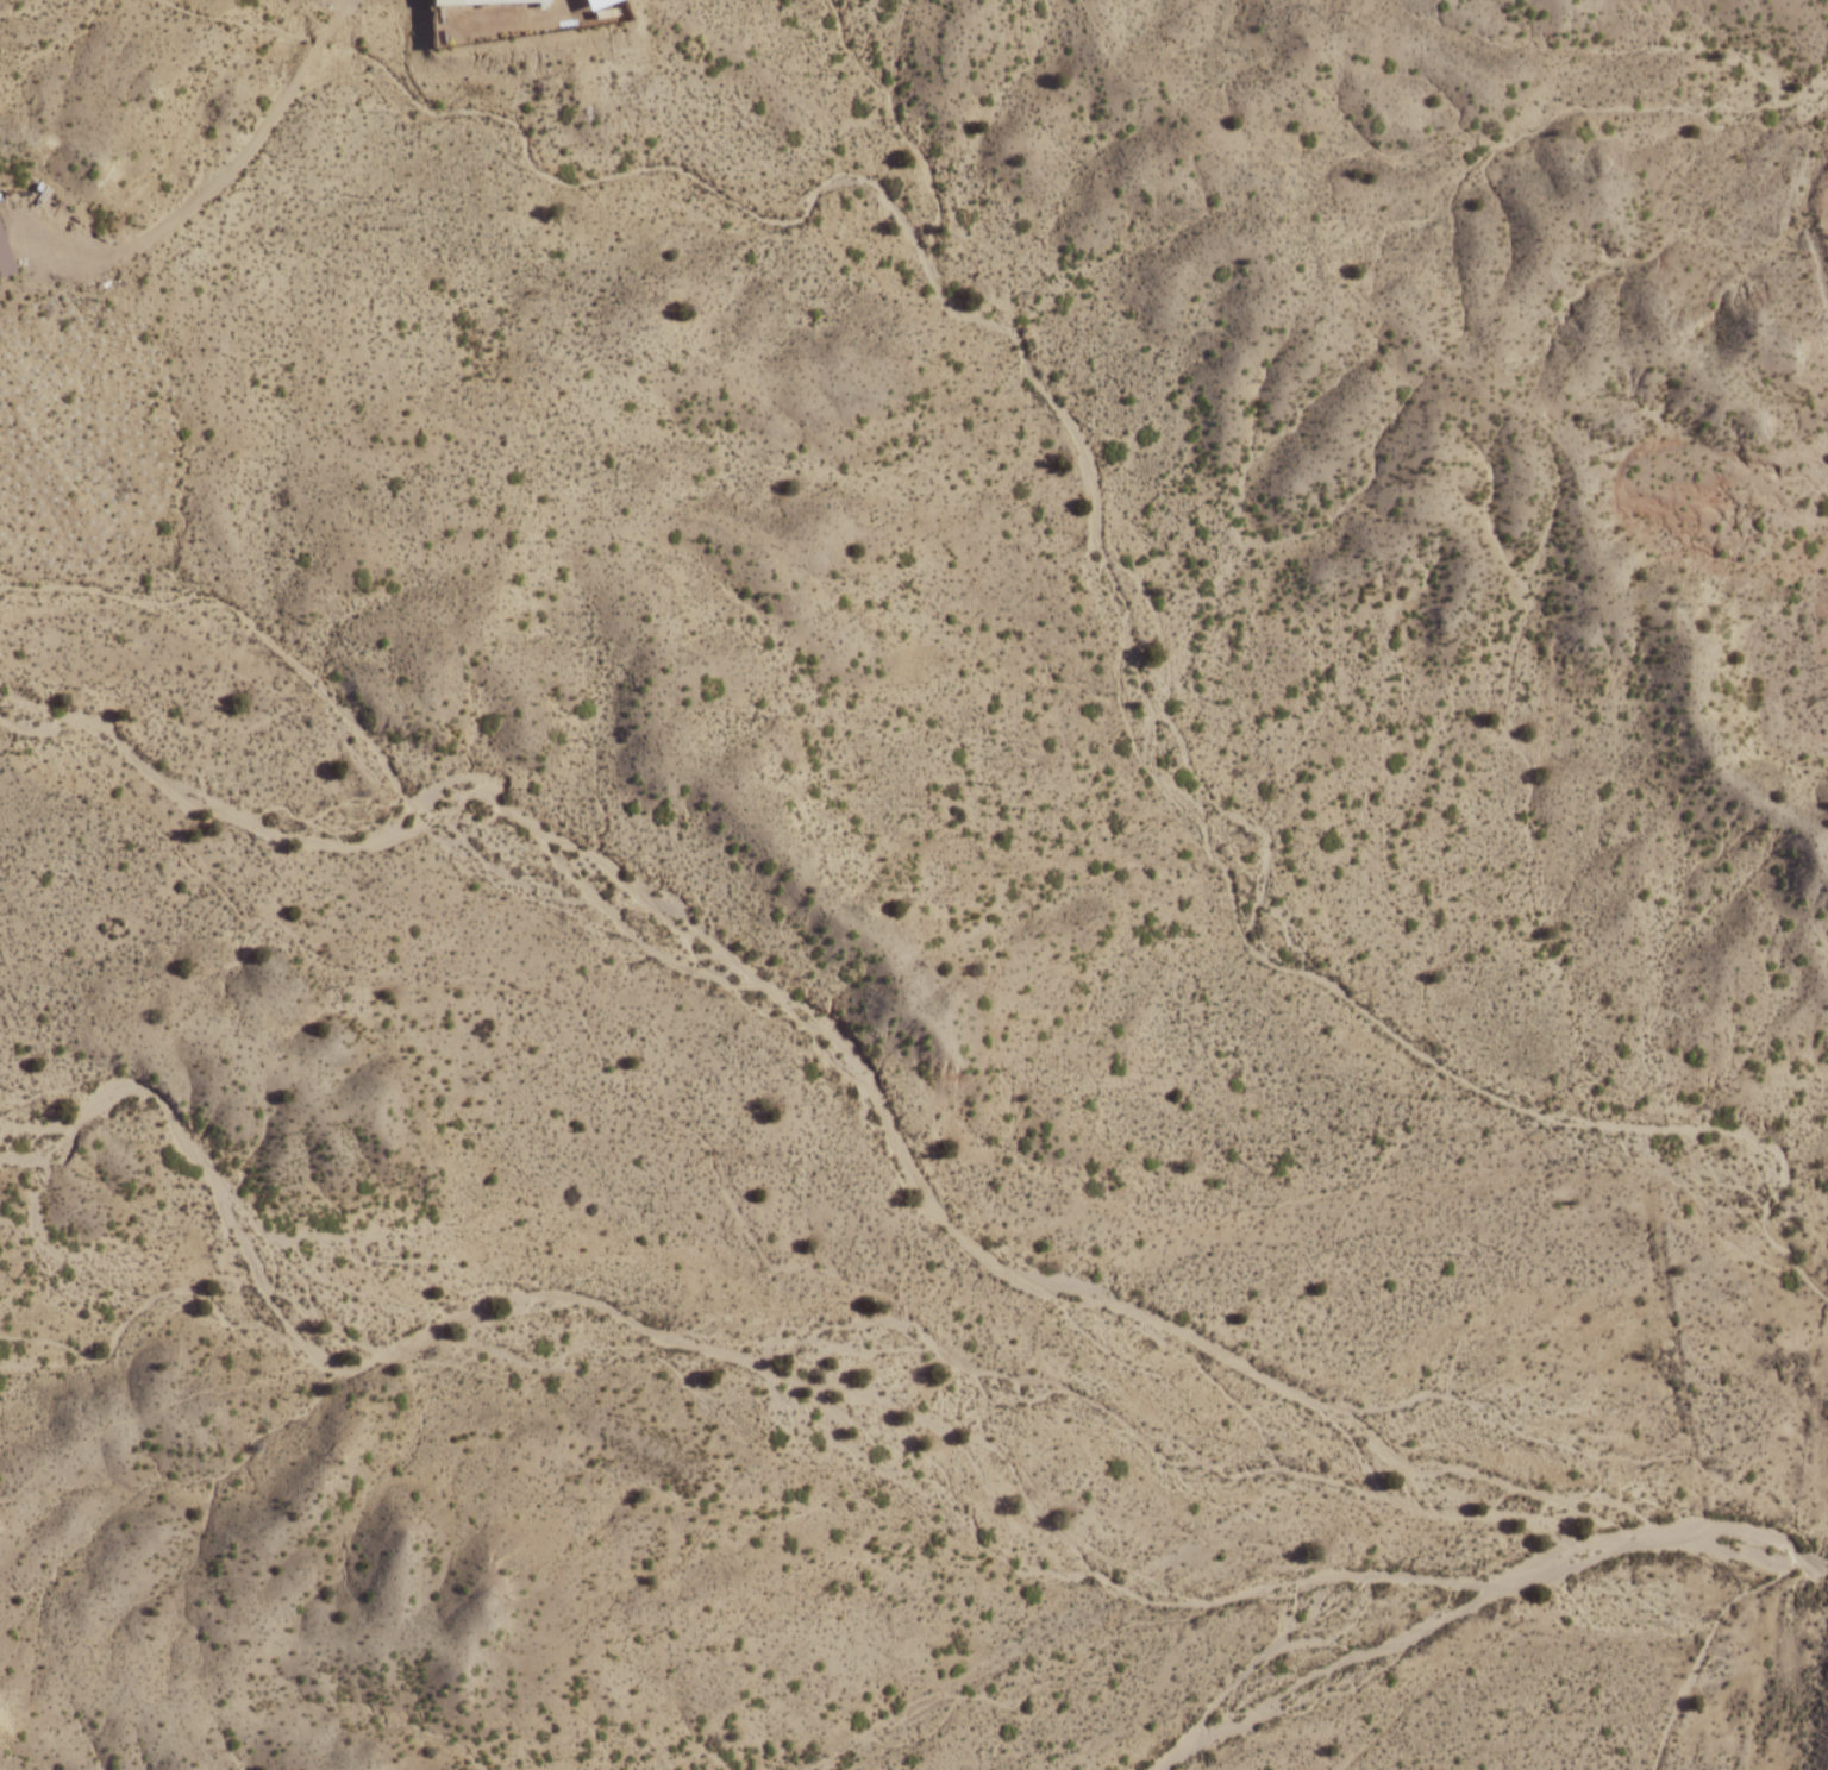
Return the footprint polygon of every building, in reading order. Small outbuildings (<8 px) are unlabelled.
[(1,278),(0,275),(0,224),(17,274),(1,278)]
